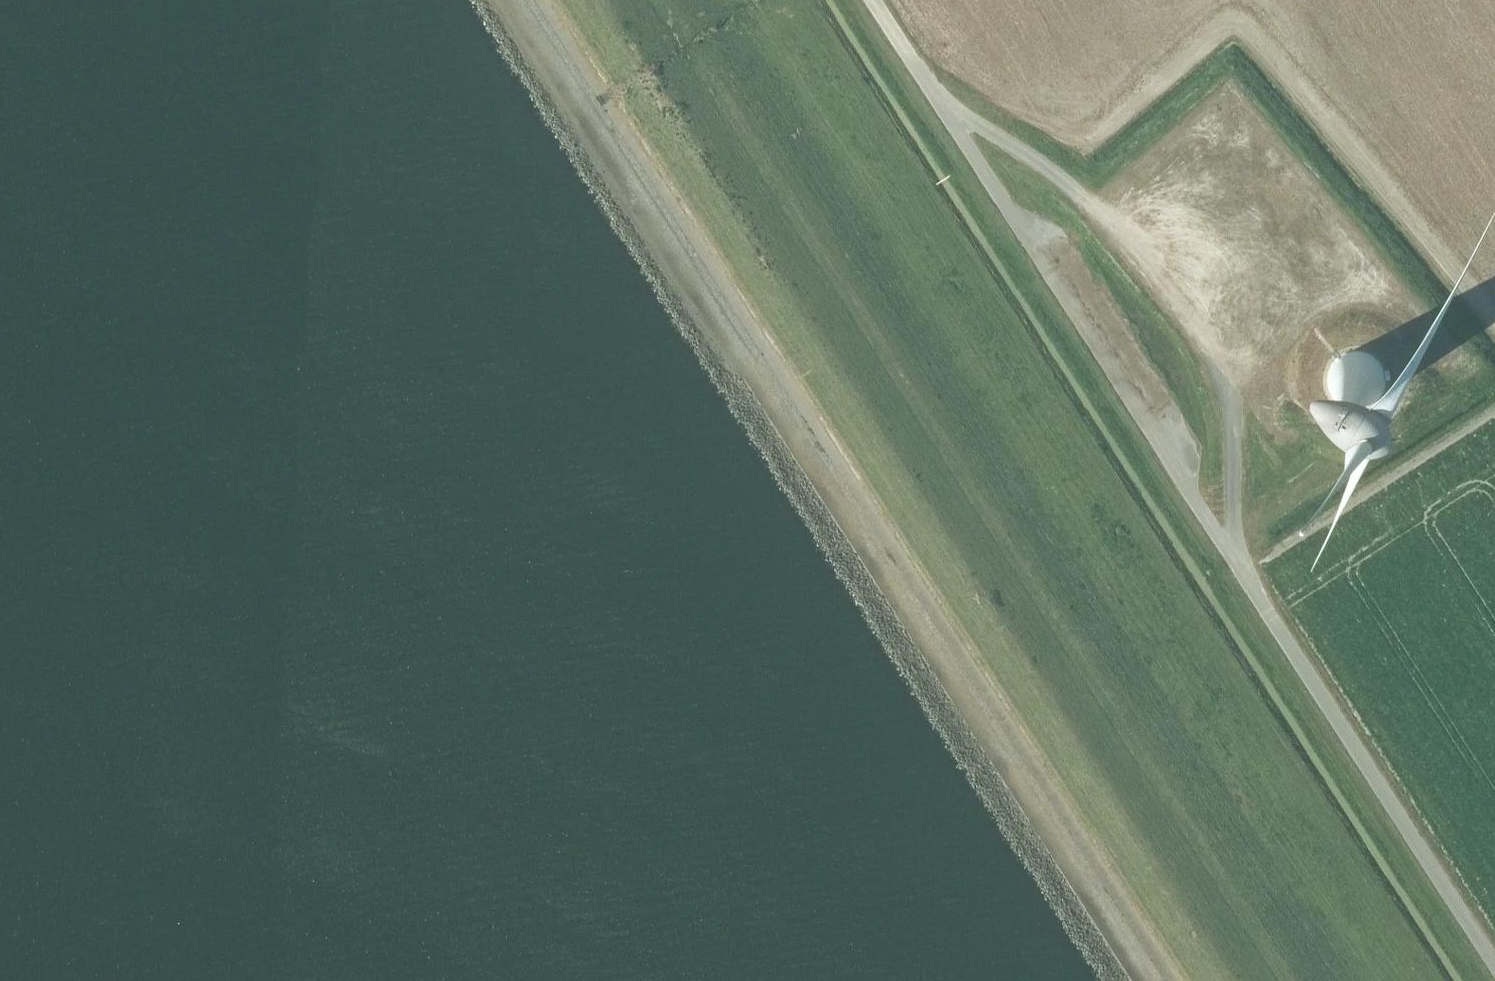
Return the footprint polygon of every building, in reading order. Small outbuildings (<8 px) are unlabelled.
[(1326,369),(1324,378),(1324,387),(1328,396),(1333,403),(1341,409),(1350,412),(1359,413),(1368,411),(1377,406),(1383,400),(1388,391),(1390,382),(1389,372),(1385,364),(1380,356),(1372,351),(1363,348),(1354,347),(1345,349),(1337,354),(1330,361),(1326,369)]
